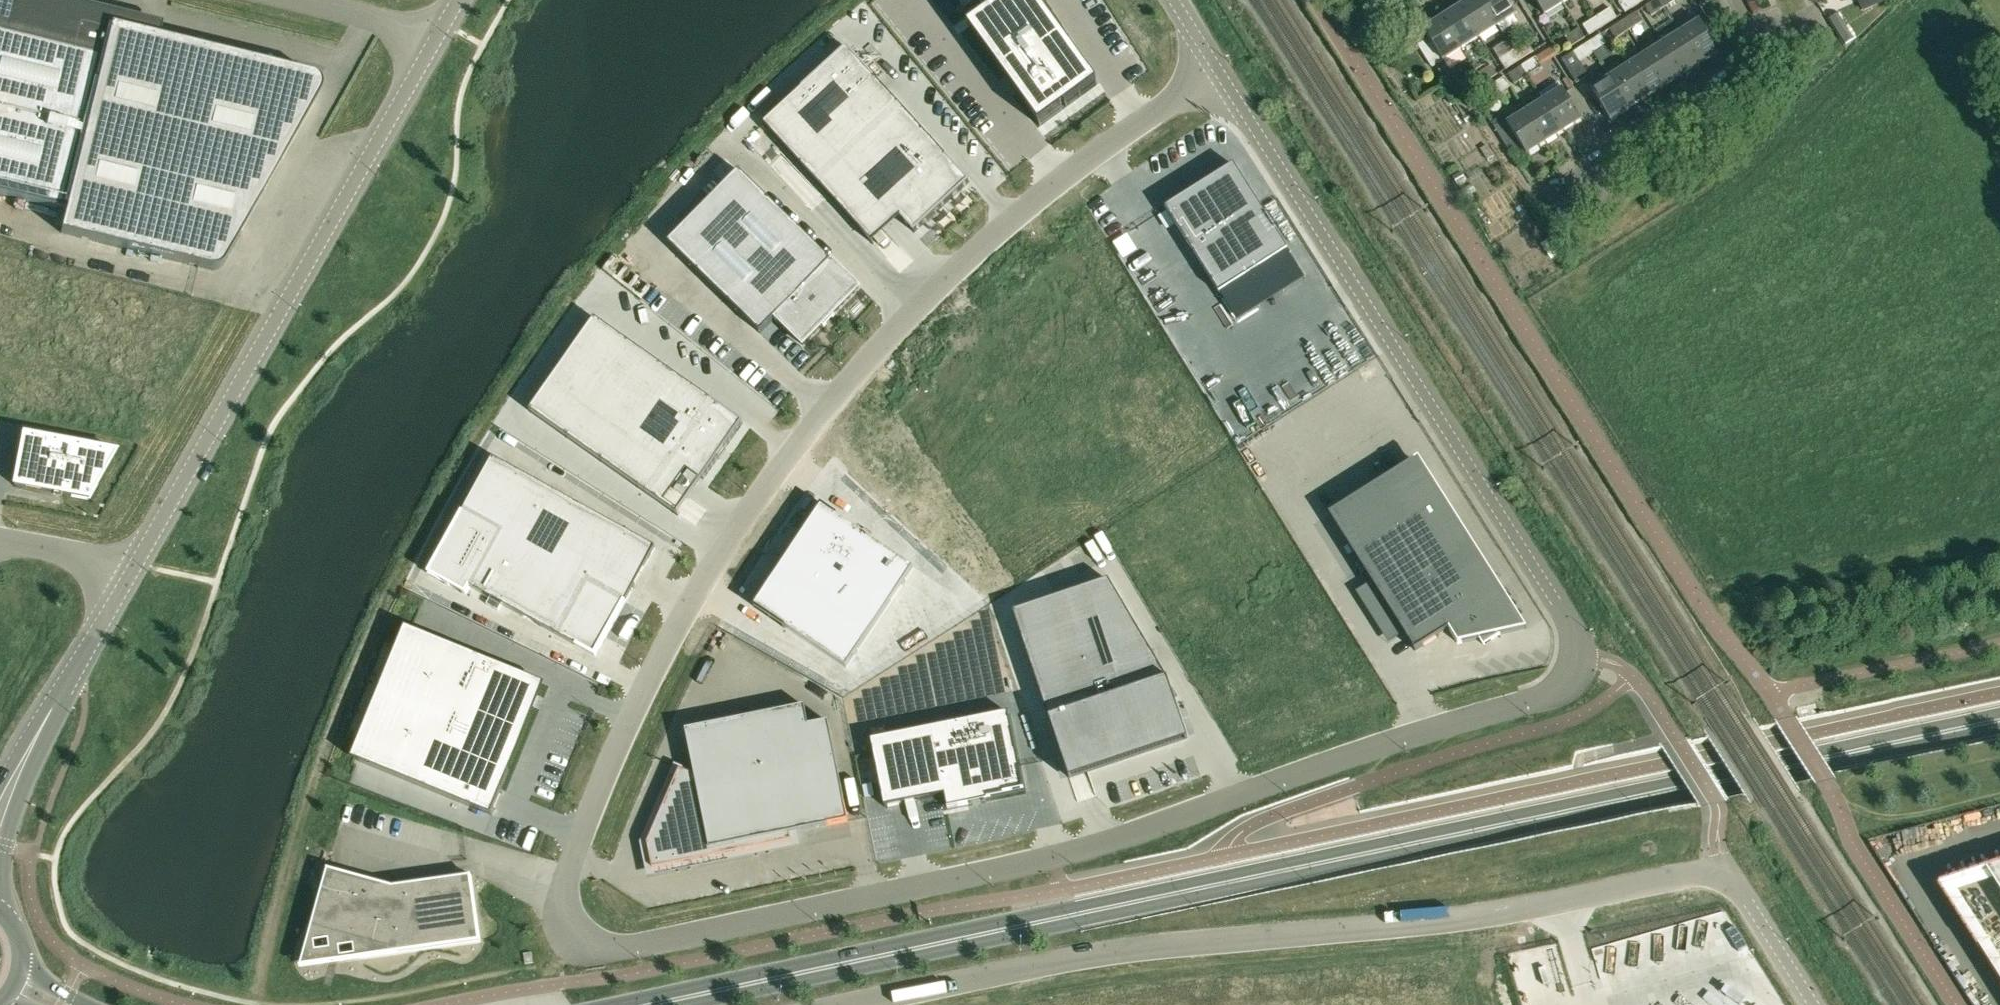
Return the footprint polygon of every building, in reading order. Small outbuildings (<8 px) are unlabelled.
[(66,211),(61,232),(211,269),(213,269),(216,269),(218,268),(219,268),(221,266),(240,235),(233,231),(307,100),(309,96),(309,94),(309,92),(309,90),(309,88),(308,86),(307,85),(305,83),(304,82),(302,81),(300,80),(111,34),(14,11),(16,0),(0,0),(0,194),(66,211)] [(1041,0),(996,0),(968,21),(1040,119),(1097,78),(1041,0)] [(1479,37),(1497,25),(1481,0),(1472,0),(1460,7),(1479,37)] [(1497,25),(1515,14),(1507,0),(1481,0),(1497,25)] [(1561,0),(1535,0),(1544,14),(1562,2),(1561,0)] [(1637,0),(1623,0),(1619,2),(1625,12),(1639,3),(1637,0)] [(1665,7),(1661,0),(1655,0),(1645,6),(1652,16),(1665,7)] [(1887,0),(1858,0),(1863,11),(1887,0)] [(1442,19),(1461,48),(1479,37),(1460,7),(1442,19)] [(1597,17),(1603,26),(1617,17),(1611,8),(1597,17)] [(1624,20),(1630,30),(1643,21),(1637,11),(1624,20)] [(1852,41),(1836,15),(1829,19),(1832,24),(1844,46),(1852,41)] [(1583,26),(1589,35),(1603,26),(1597,17),(1583,26)] [(1461,48),(1442,19),(1424,30),(1428,38),(1417,45),(1431,67),(1461,48)] [(1630,30),(1624,20),(1610,29),(1616,38),(1630,30)] [(1682,32),(1701,62),(1720,50),(1701,20),(1682,32)] [(1585,38),(1579,28),(1565,37),(1572,46),(1585,38)] [(1701,62),(1682,32),(1664,44),(1683,73),(1701,62)] [(1587,43),(1594,53),(1607,44),(1601,34),(1587,43)] [(1527,42),(1513,51),(1520,60),(1534,51),(1527,42)] [(1594,53),(1587,43),(1574,52),(1580,61),(1594,53)] [(1646,55),(1665,85),(1683,73),(1664,44),(1646,55)] [(847,47),(763,124),(872,244),(901,218),(914,233),(970,182),(847,47)] [(1520,60),(1513,51),(1500,59),(1506,69),(1520,60)] [(1562,59),(1577,82),(1589,75),(1573,51),(1562,59)] [(1628,67),(1647,96),(1665,85),(1646,55),(1628,67)] [(1522,66),(1528,75),(1542,66),(1536,57),(1522,66)] [(1492,65),(1478,74),(1484,83),(1498,74),(1492,65)] [(1515,84),(1528,75),(1522,66),(1509,74),(1515,84)] [(1610,78),(1629,108),(1647,96),(1628,67),(1610,78)] [(1470,92),(1484,83),(1478,74),(1464,82),(1470,92)] [(1511,87),(1505,77),(1491,86),(1497,95),(1511,87)] [(1629,108),(1610,78),(1591,90),(1610,120),(1629,108)] [(1563,130),(1582,118),(1558,82),(1541,93),(1545,100),(1544,101),(1563,130)] [(1525,113),(1544,142),(1563,130),(1544,101),(1525,113)] [(1508,124),(1505,120),(1493,127),(1509,151),(1520,145),(1526,154),(1544,142),(1525,113),(1508,124)] [(1235,164),(1165,207),(1218,292),(1288,249),(1235,164)] [(739,171),(668,243),(760,333),(774,319),(802,347),(859,290),(739,171)] [(747,415),(598,311),(533,403),(681,508),(747,415)] [(115,452),(23,434),(14,485),(88,499),(115,452)] [(465,595),(469,588),(595,657),(655,548),(492,459),(428,575),(465,595)] [(1430,474),(1425,476),(1415,460),(1328,514),(1415,651),(1449,630),(1458,644),(1479,639),(1483,645),(1501,634),(1527,628),(1494,576),(1490,579),(1448,512),(1452,509),(1430,474)] [(822,505),(754,606),(847,668),(915,568),(822,505)] [(1112,587),(1017,618),(1071,782),(1192,742),(1173,685),(1112,587)] [(411,637),(357,766),(490,821),(544,692),(411,637)] [(732,851),(731,845),(849,821),(828,722),(809,726),(805,706),(686,730),(695,776),(680,770),(648,844),(653,869),(734,852),(734,851),(732,851)] [(1008,712),(877,737),(891,806),(945,795),(948,808),(968,804),(968,800),(1024,789),(1020,769),(1019,769),(1008,712)] [(1939,886),(1999,982),(1999,865),(1939,886)] [(360,960),(481,943),(472,876),(393,887),(320,898),(311,929),(357,942),(360,960)]
